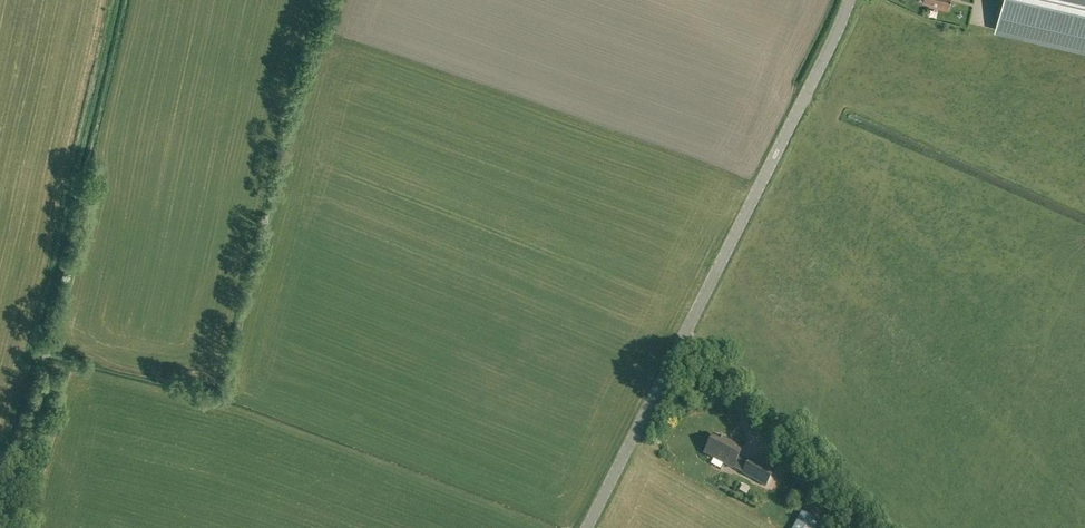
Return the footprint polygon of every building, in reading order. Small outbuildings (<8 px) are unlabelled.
[(922,1),(936,4),(935,6),(947,9),(949,0),(922,0),(922,1)] [(995,29),(1084,49),(1084,0),(1002,0),(995,29)] [(742,473),(766,486),(774,472),(749,459),(749,460),(739,455),(743,449),(727,440),(726,441),(714,435),(704,453),(732,468),(733,468),(742,473)] [(823,524),(802,512),(793,527),(821,527),(823,524)]
